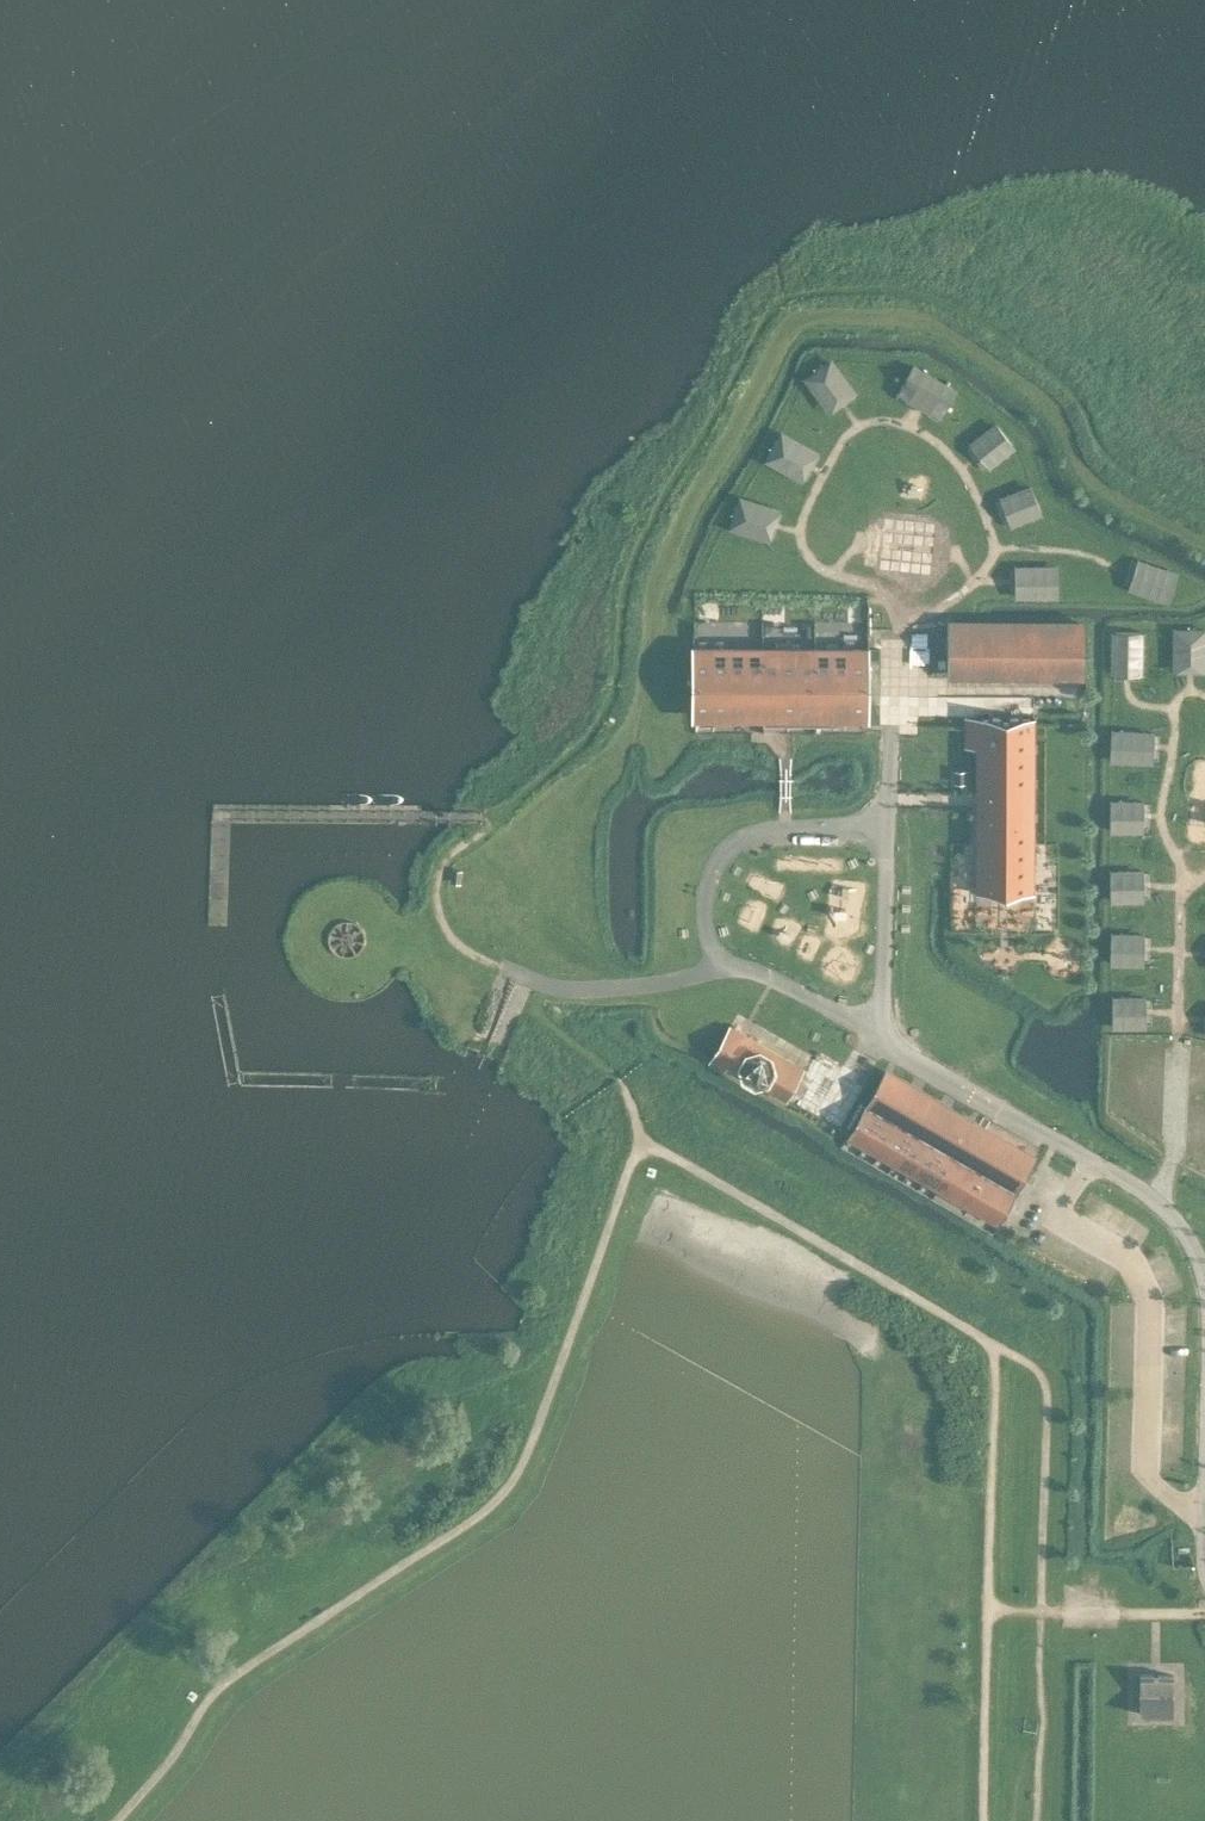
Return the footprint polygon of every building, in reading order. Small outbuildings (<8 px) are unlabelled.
[(802,379),(833,413),(860,390),(829,355),(802,379)] [(897,398),(943,418),(958,385),(912,364),(897,398)] [(969,442),(990,468),(1017,447),(997,420),(969,442)] [(779,429),(764,462),(805,481),(820,449),(779,429)] [(1011,526),(1043,515),(1032,483),(1000,494),(1011,526)] [(771,542),(783,508),(741,493),(729,527),(771,542)] [(881,569),(928,574),(933,526),(886,521),(881,569)] [(1129,590),(1172,600),(1179,567),(1136,558),(1129,590)] [(1060,596),(1059,563),(1015,564),(1015,597),(1060,596)] [(1173,671),(1204,671),(1204,628),(1174,627),(1173,671)] [(947,628),(947,668),(1085,668),(1085,629),(947,628)] [(1144,675),(1145,630),(1114,629),(1113,674),(1144,675)] [(693,659),(690,659),(690,705),(693,705),(779,705),(814,705),(866,705),(868,705),(868,660),(815,660),(815,651),(762,651),(762,659),(693,659)] [(1032,720),(968,720),(968,749),(979,749),(979,895),(1032,895),(1032,720)] [(1111,761),(1155,763),(1156,729),(1112,727),(1111,761)] [(1112,798),(1111,830),(1145,832),(1147,799),(1112,798)] [(975,858),(955,858),(956,929),(976,929),(975,858)] [(1110,867),(1111,901),(1146,900),(1145,866),(1110,867)] [(1038,908),(1039,930),(1059,930),(1059,908),(1038,908)] [(1145,965),(1146,933),(1111,932),(1110,964),(1145,965)] [(1147,993),(1113,994),(1113,1027),(1148,1027),(1147,993)] [(708,1059),(784,1102),(799,1075),(723,1032),(708,1059)] [(995,1224),(1028,1167),(877,1080),(844,1138),(995,1224)] [(1172,1676),(1139,1675),(1139,1715),(1172,1715),(1172,1676)]
